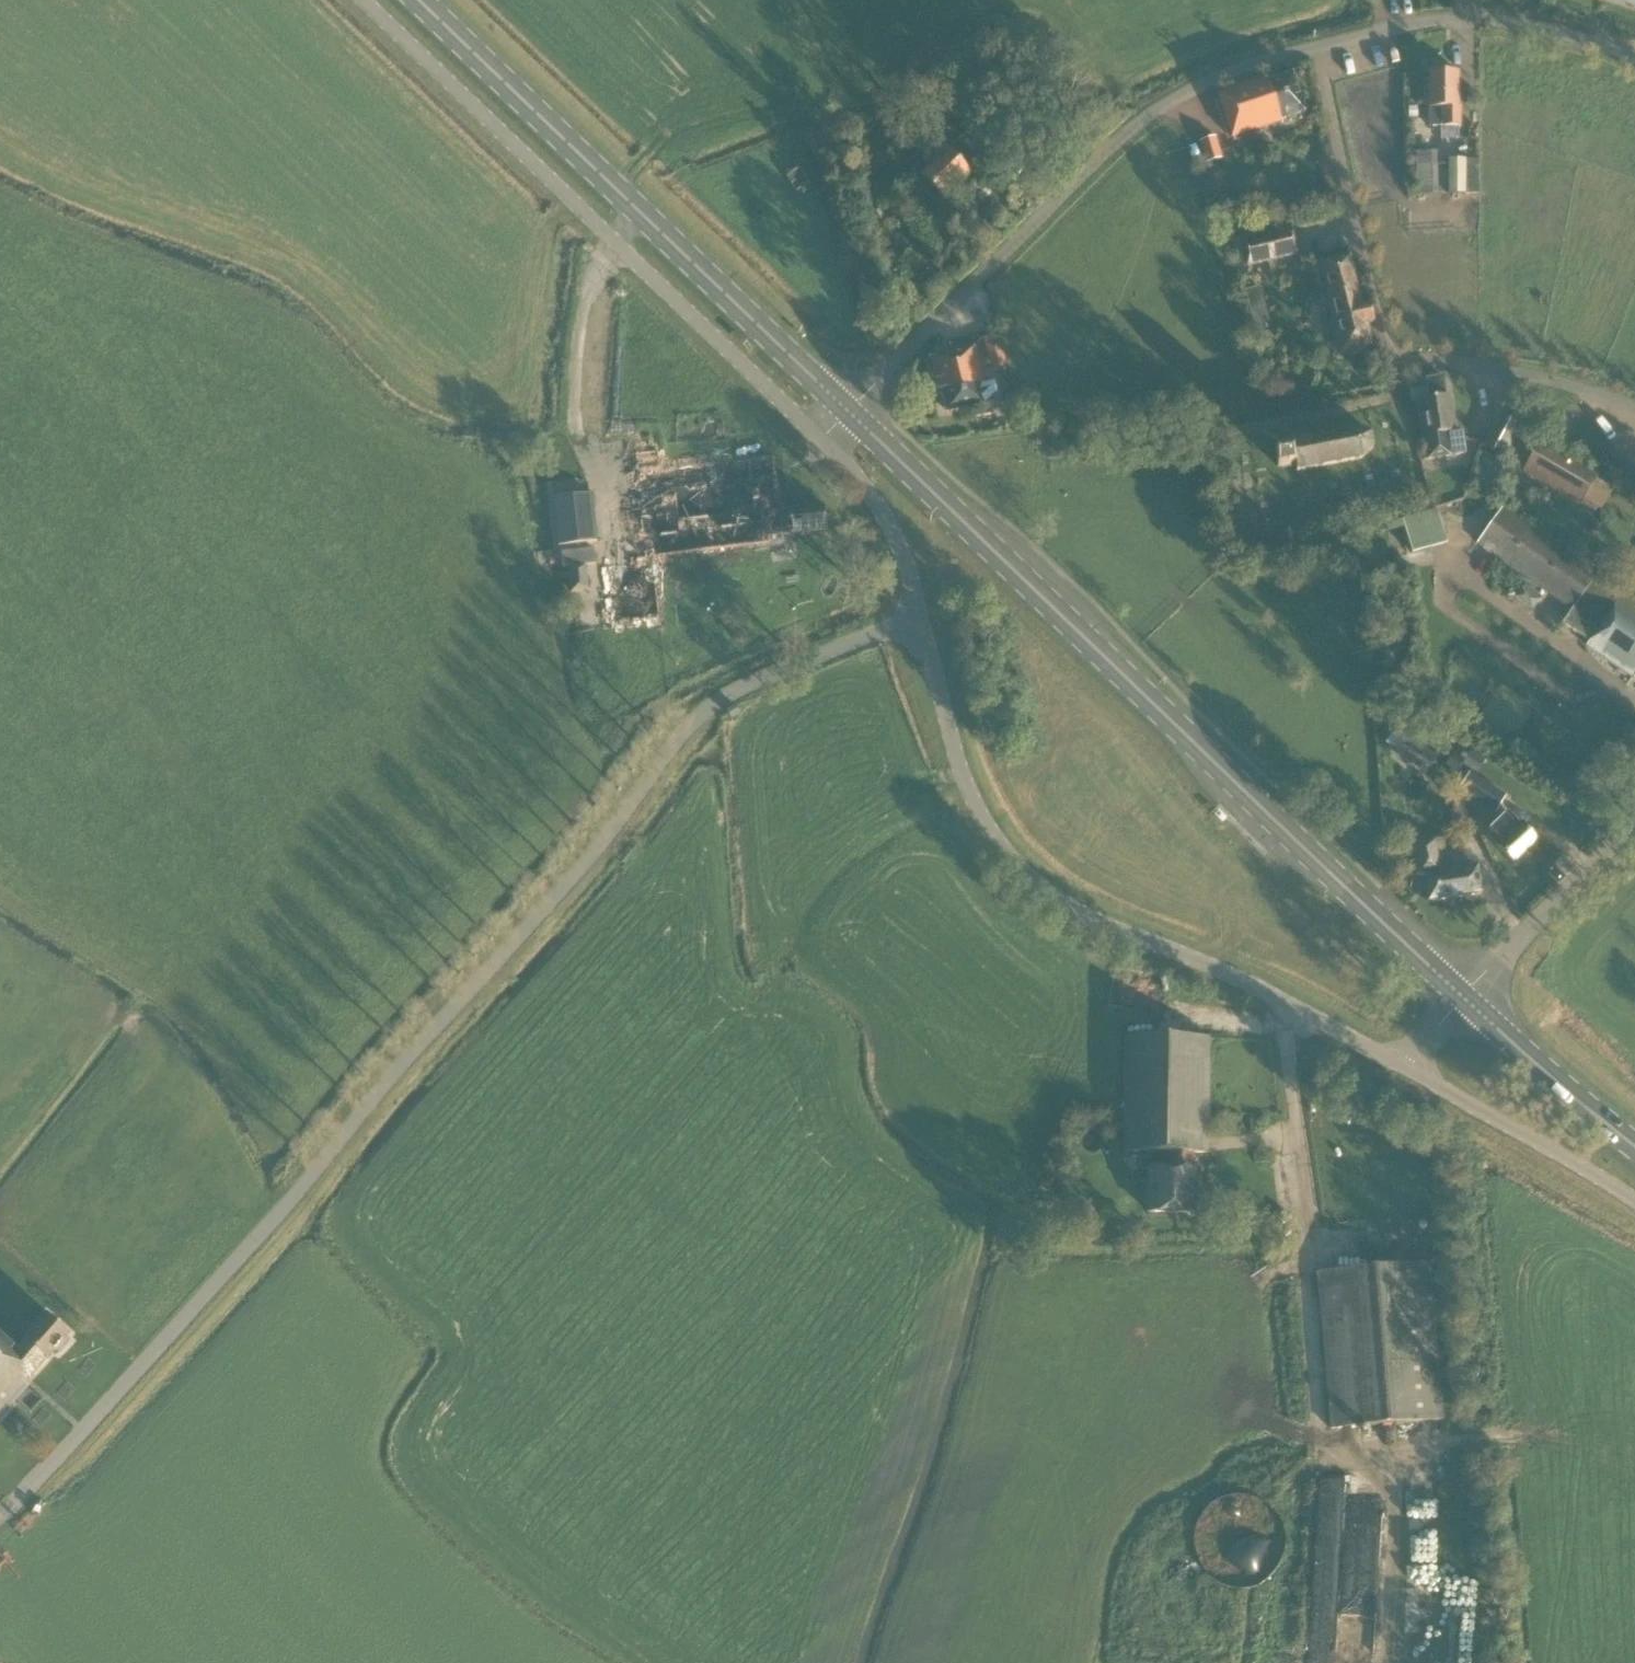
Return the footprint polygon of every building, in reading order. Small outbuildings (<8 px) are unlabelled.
[(1634,8),(1634,0),(1613,0),(1634,8)] [(1428,109),(1442,109),(1442,128),(1460,128),(1460,108),(1457,108),(1457,74),(1428,74),(1428,109)] [(1268,82),(1267,77),(1218,93),(1233,142),(1282,126),(1281,120),(1304,113),(1292,75),(1268,82)] [(991,150),(973,130),(947,153),(944,150),(930,162),(933,166),(920,176),(941,198),(967,175),(956,163),(968,153),(978,163),(991,150)] [(1197,144),(1201,165),(1221,161),(1216,140),(1197,144)] [(1416,195),(1438,195),(1437,153),(1415,153),(1416,195)] [(784,178),(794,193),(809,183),(800,169),(784,178)] [(1464,195),(1465,173),(1448,172),(1447,195),(1464,195)] [(1240,266),(1294,253),(1288,225),(1234,237),(1240,266)] [(1373,323),(1368,307),(1361,309),(1347,259),(1318,266),(1341,354),(1371,346),(1365,325),(1373,323)] [(1250,313),(1265,309),(1259,288),(1244,293),(1250,313)] [(988,359),(1003,355),(998,336),(983,340),(988,359)] [(996,382),(983,385),(974,348),(929,358),(938,395),(942,394),(947,412),(988,403),(998,394),(996,382)] [(1425,460),(1462,456),(1459,433),(1451,434),(1445,397),(1442,397),(1439,378),(1423,380),(1426,400),(1417,401),(1425,460)] [(1482,449),(1502,459),(1518,428),(1499,418),(1482,449)] [(1354,429),(1290,441),(1291,448),(1273,451),(1276,468),(1294,465),(1295,472),(1360,460),(1371,448),(1369,435),(1354,429)] [(1540,442),(1520,474),(1576,507),(1595,475),(1540,442)] [(767,525),(769,537),(827,530),(824,506),(780,512),(776,477),(774,478),(772,459),(636,476),(647,559),(659,558),(736,548),(733,530),(767,525)] [(1042,491),(1038,465),(1030,466),(1034,492),(1042,491)] [(596,542),(591,495),(554,499),(560,547),(596,542)] [(1402,520),(1414,556),(1449,545),(1437,509),(1402,520)] [(1548,577),(1580,599),(1598,574),(1518,517),(1492,553),(1541,587),(1548,577)] [(1296,546),(1293,532),(1282,534),(1285,549),(1296,546)] [(594,548),(561,553),(564,571),(597,566),(594,548)] [(621,625),(635,623),(635,620),(652,618),(652,621),(667,619),(659,558),(647,559),(638,560),(639,566),(614,569),(616,581),(618,581),(619,589),(617,590),(621,625)] [(589,569),(571,570),(572,593),(590,592),(589,569)] [(1626,587),(1623,591),(1598,574),(1580,599),(1562,625),(1588,644),(1585,647),(1632,681),(1634,678),(1634,594),(1626,587)] [(1382,624),(1379,605),(1365,607),(1367,626),(1382,624)] [(1380,704),(1391,703),(1390,686),(1378,687),(1380,704)] [(735,708),(726,712),(730,719),(738,715),(735,708)] [(1413,743),(1401,760),(1424,774),(1435,757),(1413,743)] [(1457,773),(1464,762),(1452,754),(1445,766),(1457,773)] [(1468,774),(1457,791),(1493,813),(1503,797),(1468,774)] [(1445,795),(1455,791),(1448,776),(1438,781),(1445,795)] [(1430,802),(1435,793),(1429,784),(1419,785),(1415,794),(1420,802),(1430,802)] [(1463,804),(1451,811),(1463,833),(1474,826),(1463,804)] [(1512,864),(1535,841),(1507,813),(1484,835),(1512,864)] [(1427,903),(1481,895),(1477,867),(1445,872),(1441,838),(1413,842),(1416,877),(1424,876),(1427,903)] [(1140,1153),(1140,1170),(1147,1170),(1147,1213),(1193,1213),(1193,1169),(1191,1169),(1191,1153),(1205,1153),(1206,1037),(1124,1037),(1123,1153),(1140,1153)] [(1327,1429),(1440,1420),(1427,1263),(1314,1272),(1327,1429)] [(65,1339),(68,1335),(46,1315),(15,1351),(0,1337),(0,1418),(28,1387),(25,1384),(54,1352),(58,1355),(69,1342),(65,1339)] [(1346,1476),(1318,1476),(1316,1532),(1344,1533),(1346,1476)] [(1204,1504),(1204,1579),(1279,1579),(1278,1503),(1204,1504)]
